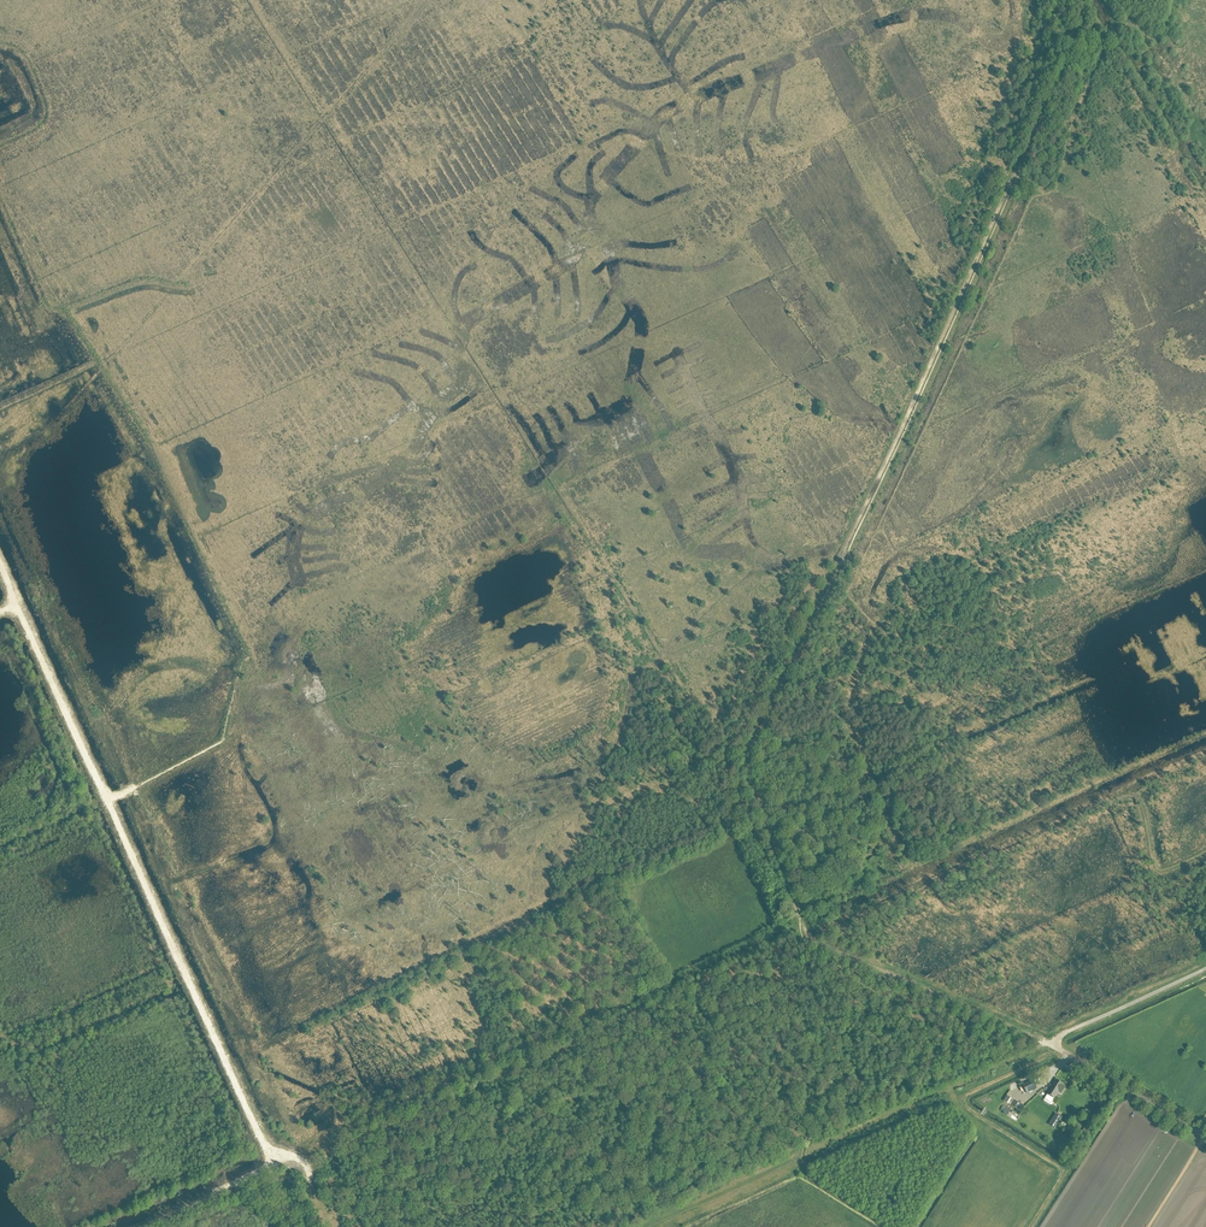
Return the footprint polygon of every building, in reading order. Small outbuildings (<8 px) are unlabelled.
[(1063,1085),(1058,1082),(1055,1080),(1046,1095),(1054,1100),(1059,1091),(1062,1093),(1065,1087),(1062,1086),(1063,1085)] [(1026,1094),(1037,1090),(1033,1081),(1022,1086),(1026,1094)] [(1021,1111),(1025,1105),(1008,1094),(1004,1100),(1006,1101),(1000,1110),(1008,1115),(1012,1109),(1008,1107),(1010,1104),(1021,1111)] [(1055,1129),(1062,1118),(1055,1114),(1049,1125),(1055,1129)] [(1086,1137),(1093,1127),(1088,1123),(1081,1134),(1086,1137)]
